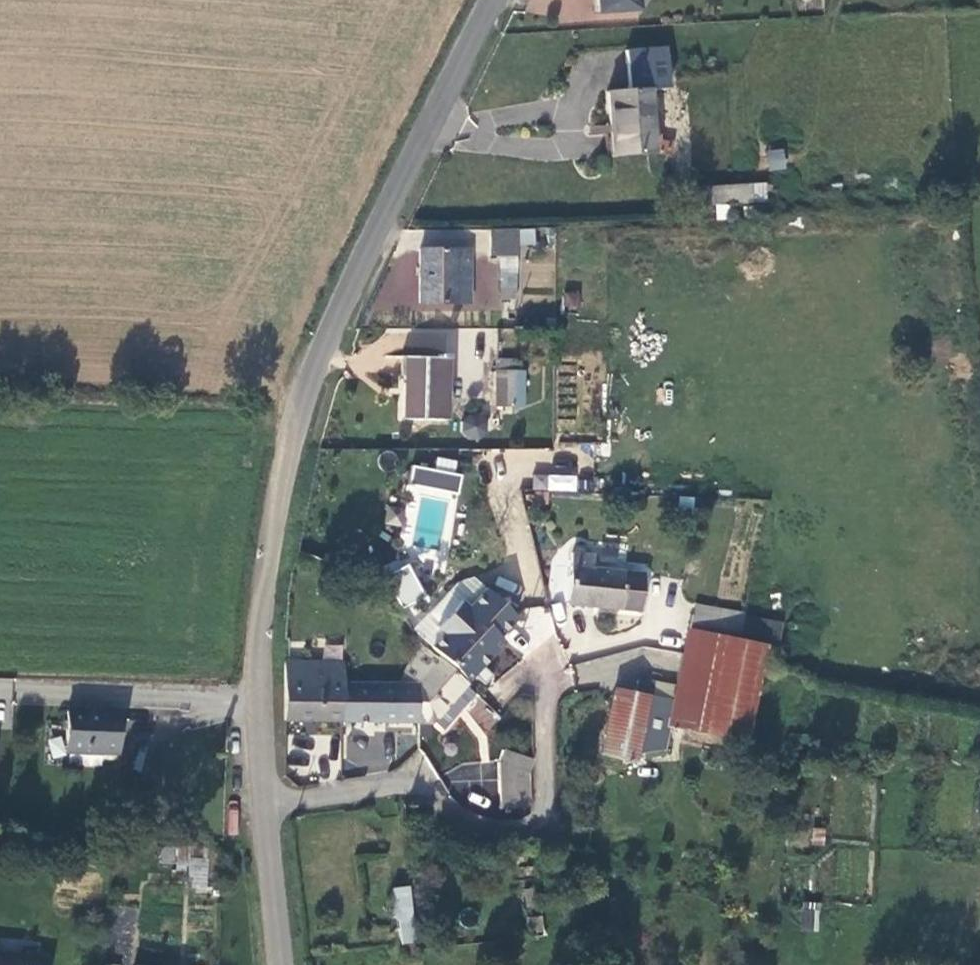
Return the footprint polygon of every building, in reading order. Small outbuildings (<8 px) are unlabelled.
[(633,0),(595,0),(596,11),(634,9),(633,0)] [(650,151),(647,92),(606,94),(609,154),(650,151)] [(784,149),(767,150),(768,170),(785,170),(784,149)] [(755,204),(770,203),(769,184),(754,186),(755,204)] [(755,204),(754,186),(695,190),(696,207),(755,204)] [(499,257),(516,258),(517,250),(517,233),(490,232),(489,257),(499,257)] [(531,250),(532,232),(517,233),(517,250),(531,250)] [(469,250),(418,250),(417,304),(457,304),(457,271),(469,271),(469,250)] [(498,301),(515,301),(516,258),(499,257),(498,301)] [(468,304),(469,271),(457,271),(457,304),(468,304)] [(408,353),(455,357),(457,332),(410,329),(408,353)] [(443,421),(444,358),(405,358),(404,420),(443,421)] [(495,407),(513,407),(514,361),(496,361),(495,407)] [(462,438),(479,439),(480,422),(463,421),(462,438)] [(435,468),(411,465),(409,485),(457,490),(460,460),(436,457),(435,468)] [(549,473),(548,490),(575,492),(577,475),(549,473)] [(567,606),(637,613),(641,575),(590,569),(591,557),(572,555),(567,606)] [(427,607),(408,575),(394,583),(413,615),(427,607)] [(435,662),(462,687),(501,646),(495,641),(513,621),(482,593),(465,612),(457,606),(433,632),(440,639),(428,652),(437,660),(435,662)] [(692,602),(690,613),(742,623),(744,615),(744,612),(692,602)] [(690,613),(681,655),(734,663),(742,623),(690,613)] [(742,623),(734,663),(760,668),(766,638),(770,620),(744,615),(742,623)] [(770,620),(766,638),(781,642),(785,624),(770,620)] [(443,734),(474,698),(462,687),(435,662),(425,653),(397,682),(415,687),(416,727),(427,728),(431,723),(443,734)] [(681,655),(672,702),(663,752),(680,752),(682,744),(742,749),(760,668),(734,663),(681,655)] [(287,723),(340,725),(340,665),(285,665),(287,723)] [(340,725),(416,727),(415,687),(397,682),(340,665),(340,725)] [(637,681),(635,695),(648,697),(649,698),(652,684),(637,681)] [(614,691),(601,759),(634,765),(636,751),(648,697),(635,695),(614,691)] [(672,702),(649,698),(648,697),(636,751),(663,752),(672,702)] [(117,752),(119,708),(65,707),(63,749),(68,749),(67,763),(101,765),(101,751),(117,752)] [(658,770),(663,752),(636,751),(634,765),(658,770)] [(496,765),(496,785),(527,793),(529,773),(532,762),(502,752),(499,764),(496,765)] [(496,809),(529,810),(527,793),(496,785),(496,809)] [(148,827),(128,829),(128,839),(148,838),(148,827)] [(175,865),(178,850),(162,847),(159,862),(175,865)] [(201,888),(207,865),(195,862),(189,886),(201,888)] [(392,890),(399,945),(413,942),(408,888),(392,890)] [(800,929),(818,930),(821,903),(803,901),(800,929)] [(525,921),(527,941),(544,939),(541,919),(525,921)] [(415,961),(413,942),(399,945),(401,962),(415,961)] [(0,951),(0,964),(46,964),(47,956),(0,951)]
